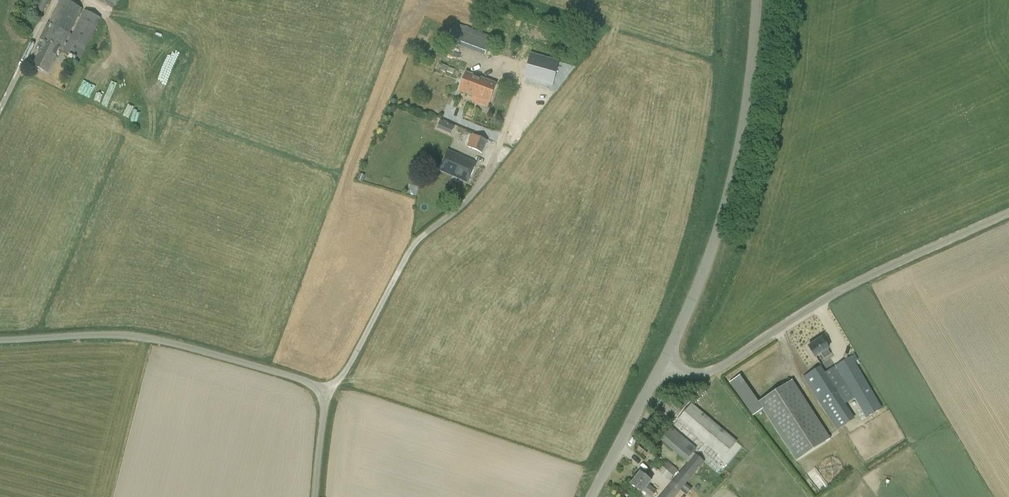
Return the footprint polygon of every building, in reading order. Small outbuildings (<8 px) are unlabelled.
[(50,23),(48,22),(40,39),(44,42),(32,66),(48,73),(60,48),(62,49),(81,59),(101,18),(84,10),(72,34),(70,33),(81,8),(64,0),(61,0),(50,23)] [(49,0),(41,0),(36,10),(43,13),(49,0)] [(448,42),(485,56),(487,51),(492,36),(455,23),(449,38),(448,42)] [(528,63),(524,77),(541,83),(553,86),(560,61),(530,53),(528,63)] [(91,97),(99,76),(86,71),(78,92),(91,97)] [(497,83),(466,72),(459,91),(489,102),(497,83)] [(110,109),(122,113),(126,98),(115,94),(110,109)] [(453,134),(457,125),(442,119),(438,127),(453,134)] [(463,143),(467,145),(467,146),(482,153),(488,140),(474,134),(475,132),(469,130),(463,143)] [(448,150),(439,170),(451,176),(468,183),(477,163),(448,150)] [(815,357),(821,354),(824,359),(831,354),(827,350),(829,349),(822,338),(814,343),(813,341),(809,345),(810,346),(808,346),(815,357)] [(853,355),(825,372),(821,366),(810,372),(803,377),(837,430),(845,425),(855,418),(845,404),(854,399),(866,418),(882,408),(855,362),(858,360),(855,354),(853,355)] [(792,380),(758,402),(796,461),(830,439),(792,380)] [(737,441),(692,403),(685,411),(677,421),(722,459),(737,442),(737,441)] [(705,461),(694,452),(697,448),(672,427),(661,440),(667,446),(686,462),(686,461),(688,463),(659,496),(675,496),(680,490),(686,484),(702,465),(705,467),(707,464),(705,461)] [(659,471),(669,480),(679,468),(677,466),(678,464),(670,457),(659,471)] [(642,493),(644,495),(646,493),(650,496),(652,496),(657,491),(649,484),(651,481),(640,472),(631,484),(642,493)] [(686,484),(680,490),(686,495),(692,489),(686,484)]
